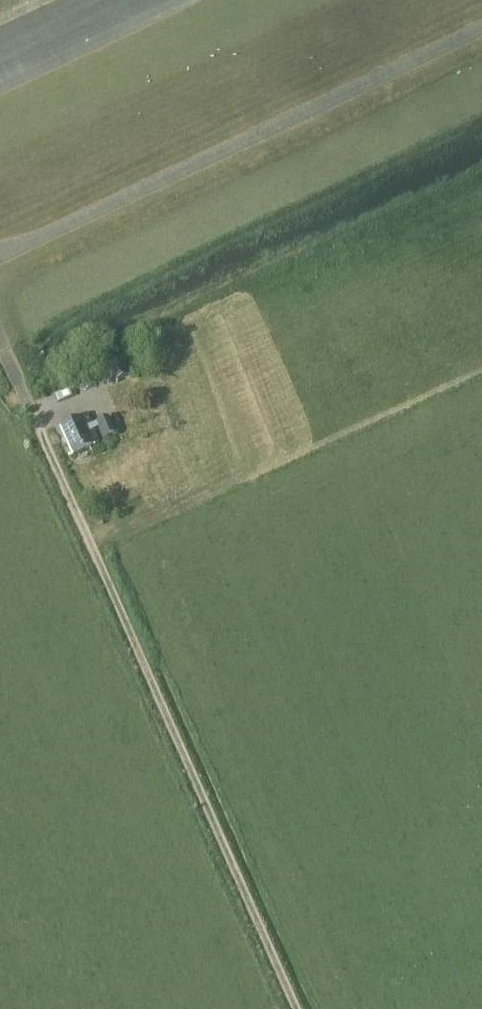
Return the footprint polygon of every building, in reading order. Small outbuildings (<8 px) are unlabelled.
[(112,372),(115,380),(127,375),(124,366),(128,365),(125,358),(105,366),(108,374),(112,372)] [(72,452),(98,440),(93,430),(97,428),(102,437),(115,431),(108,416),(91,424),(86,413),(59,424),(72,452)]
